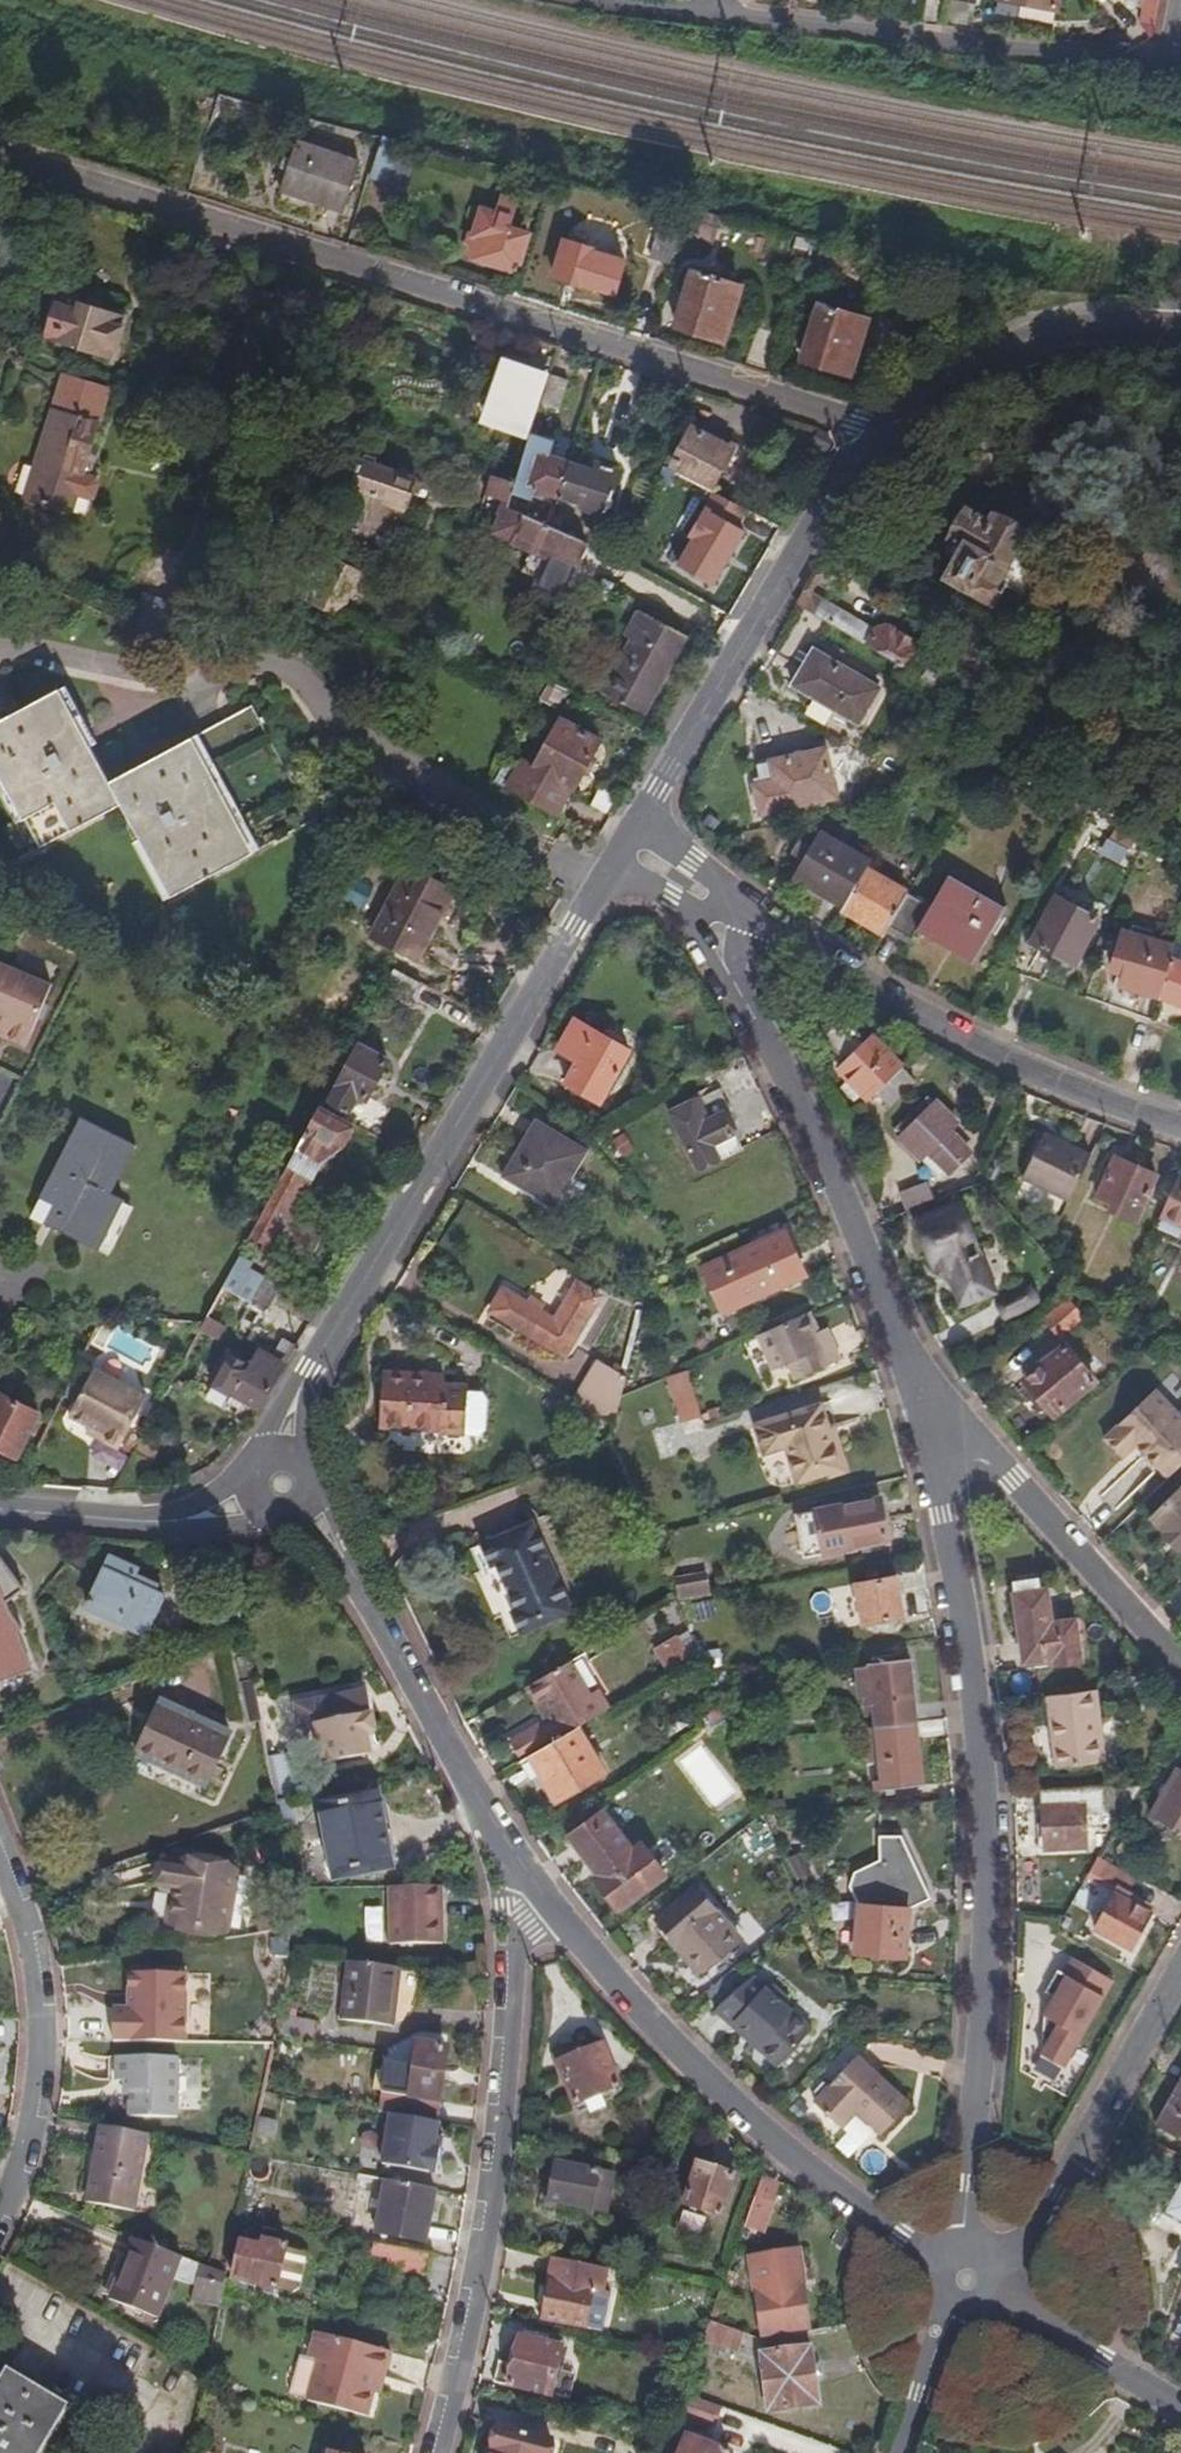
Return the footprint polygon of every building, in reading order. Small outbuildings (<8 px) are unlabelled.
[(1056,0),(999,0),(998,4),(1054,14),(1056,0)] [(1160,0),(1147,0),(1143,24),(1155,26),(1160,0)] [(387,182),(399,143),(382,138),(370,177),(387,182)] [(342,213),(357,164),(295,145),(279,194),(342,213)] [(514,273),(526,237),(508,231),(515,211),(497,206),(493,217),(478,212),(470,239),(472,240),(467,257),(473,259),(473,260),(514,273)] [(668,264),(680,225),(657,218),(646,257),(668,264)] [(711,247),(715,230),(685,222),(681,239),(711,247)] [(613,297),(623,263),(598,255),(599,254),(563,242),(551,280),(587,291),(588,289),(613,297)] [(721,343),(738,287),(691,272),(674,328),(721,343)] [(111,363),(125,319),(102,312),(100,307),(89,304),(83,306),(57,297),(43,341),(44,342),(111,363)] [(847,377),(864,321),(819,307),(802,363),(847,377)] [(540,407),(549,379),(510,366),(491,423),(530,436),(540,407)] [(79,484),(109,392),(66,378),(24,508),(67,522),(73,502),(89,507),(94,489),(79,484)] [(558,413),(568,384),(549,378),(549,379),(540,407),(558,413)] [(710,489),(730,451),(695,433),(681,459),(675,471),(710,489)] [(557,498),(567,468),(546,461),(552,445),(530,438),(514,487),(512,495),(531,501),(534,490),(557,498)] [(675,471),(681,459),(667,453),(663,467),(674,472),(675,471)] [(410,511),(418,483),(361,465),(347,508),(363,513),(368,497),(410,511)] [(604,517),(619,475),(595,467),(592,476),(567,468),(557,498),(582,506),(581,509),(604,517)] [(512,495),(514,487),(496,482),(491,495),(510,501),(512,495)] [(676,566),(720,591),(762,518),(718,493),(676,566)] [(581,569),(591,546),(547,527),(507,509),(499,531),(565,562),(560,572),(574,578),(579,567),(581,569)] [(1043,566),(1020,552),(1027,542),(1022,539),(1025,536),(1022,526),(1009,518),(998,520),(996,524),(993,522),(989,529),(967,516),(951,543),(953,544),(947,554),(948,560),(955,565),(945,582),(964,594),(963,596),(992,613),(1004,593),(1021,603),(1025,596),(1033,595),(1041,581),(1039,573),(1043,566)] [(598,543),(602,530),(587,524),(583,537),(598,543)] [(344,621),(363,576),(321,558),(302,602),(344,621)] [(606,601),(614,586),(603,580),(595,596),(606,601)] [(921,648),(887,628),(876,632),(805,593),(798,606),(831,626),(958,699),(955,703),(1020,741),(1033,719),(969,682),(968,683),(941,667),(936,676),(927,671),(928,669),(921,665),(923,661),(921,648)] [(175,654),(187,615),(149,604),(138,636),(175,654)] [(641,720),(685,642),(638,616),(627,636),(633,640),(601,698),(641,720)] [(859,728),(879,692),(812,653),(791,689),(859,728)] [(76,718),(72,720),(57,691),(1,720),(0,718),(0,858),(5,868),(123,807),(156,872),(161,870),(175,897),(318,824),(256,705),(108,781),(76,718)] [(522,760),(506,790),(556,817),(570,791),(597,744),(558,721),(533,766),(522,760)] [(838,797),(826,748),(757,765),(760,778),(754,779),(762,815),(838,797)] [(607,814),(618,794),(602,787),(592,806),(607,814)] [(1131,835),(1123,822),(1115,828),(1123,840),(1131,835)] [(866,869),(870,862),(820,834),(812,848),(804,862),(794,879),(843,907),(866,869)] [(804,862),(812,848),(801,840),(792,854),(804,862)] [(419,960),(455,891),(409,867),(373,936),(419,960)] [(906,896),(908,893),(866,869),(843,907),(842,910),(884,934),(906,896)] [(982,951),(1004,911),(946,879),(930,909),(924,919),(982,951)] [(1075,966),(1101,919),(1058,895),(1033,942),(1075,966)] [(924,919),(930,909),(906,896),(884,934),(909,948),(916,935),(924,919)] [(982,951),(924,919),(916,935),(973,967),(982,951)] [(1170,959),(1174,946),(1122,931),(1110,972),(1124,976),(1121,988),(1159,999),(1170,959)] [(1170,959),(1159,999),(1180,1006),(1180,963),(1170,959)] [(53,987),(0,965),(0,1039),(1,1036),(28,1047),(53,987)] [(411,1003),(422,983),(395,969),(384,990),(411,1003)] [(901,1068),(871,1037),(863,1044),(840,1020),(821,1039),(845,1064),(838,1071),(868,1101),(875,1094),(901,1068)] [(600,1103),(628,1052),(574,1022),(558,1052),(576,1062),(564,1084),(600,1103)] [(367,1102),(389,1061),(361,1046),(326,1111),(347,1122),(360,1098),(367,1102)] [(890,1109),(916,1083),(901,1068),(875,1094),(890,1109)] [(743,1145),(724,1111),(729,1108),(717,1086),(670,1113),(701,1169),(743,1145)] [(900,1138),(935,1102),(928,1097),(894,1130),(900,1138)] [(949,1130),(956,1122),(935,1102),(900,1138),(920,1158),(927,1151),(949,1172),(970,1151),(949,1130)] [(257,1223),(250,1237),(275,1251),(284,1235),(313,1251),(324,1232),(292,1214),(295,1207),(299,1209),(332,1147),(340,1152),(355,1126),(347,1122),(326,1111),(320,1108),(257,1223)] [(116,1196),(140,1149),(83,1119),(42,1200),(65,1211),(55,1230),(108,1257),(134,1205),(116,1196)] [(557,1202),(587,1150),(536,1120),(503,1176),(525,1189),(527,1185),(557,1202)] [(376,1137),(380,1129),(366,1122),(362,1129),(376,1137)] [(1070,1200),(1092,1155),(1047,1134),(1026,1178),(1070,1200)] [(633,1148),(625,1135),(615,1142),(622,1155),(633,1148)] [(1136,1221),(1157,1176),(1116,1158),(1098,1197),(1113,1204),(1110,1210),(1136,1221)] [(1179,1176),(1175,1184),(1164,1211),(1155,1230),(1179,1241),(1180,1237),(1180,1177),(1179,1176)] [(1164,1211),(1175,1184),(1161,1178),(1150,1205),(1164,1211)] [(935,1202),(928,1183),(900,1193),(906,1212),(935,1202)] [(55,1230),(65,1211),(42,1200),(32,1219),(55,1230)] [(993,1291),(959,1205),(916,1222),(935,1271),(939,1276),(943,1278),(952,1277),(962,1303),(993,1291)] [(805,1278),(785,1233),(702,1271),(722,1315),(805,1278)] [(256,1324),(277,1287),(244,1268),(247,1263),(239,1258),(206,1318),(224,1328),(225,1329),(239,1322),(253,1329),(256,1324)] [(552,1321),(477,1276),(464,1297),(563,1357),(598,1299),(574,1285),(552,1321)] [(1019,1318),(1044,1299),(1034,1286),(1009,1305),(1019,1318)] [(1058,1338),(1083,1319),(1070,1302),(1045,1321),(1058,1338)] [(824,1346),(818,1333),(808,1310),(758,1332),(775,1370),(790,1363),(797,1379),(841,1359),(833,1342),(824,1346)] [(216,1342),(224,1328),(206,1318),(203,1325),(199,1332),(216,1342)] [(296,1345),(256,1324),(253,1329),(239,1322),(225,1329),(286,1362),(296,1345)] [(833,1342),(827,1328),(818,1333),(824,1346),(833,1342)] [(1054,1415),(1095,1381),(1066,1346),(1025,1379),(1054,1415)] [(258,1409),(283,1367),(255,1352),(248,1365),(226,1353),(210,1382),(258,1409)] [(619,1400),(623,1382),(595,1365),(573,1403),(576,1404),(604,1422),(612,1427),(619,1400)] [(121,1450),(148,1396),(92,1369),(68,1417),(89,1427),(104,1435),(101,1440),(121,1450)] [(475,1394),(476,1388),(449,1385),(450,1375),(391,1369),(385,1424),(443,1430),(442,1434),(470,1437),(471,1431),(475,1394)] [(698,1414),(685,1369),(665,1374),(678,1420),(698,1414)] [(179,1393),(183,1387),(172,1381),(169,1387),(179,1393)] [(1105,1437),(1124,1459),(1137,1446),(1160,1469),(1180,1449),(1180,1415),(1157,1389),(1105,1437)] [(490,1433),(493,1402),(490,1396),(475,1394),(471,1431),(490,1433)] [(37,1414),(0,1395),(0,1450),(15,1458),(37,1414)] [(837,1423),(831,1399),(824,1401),(831,1424),(837,1423)] [(847,1470),(842,1448),(837,1450),(831,1424),(824,1401),(756,1419),(764,1451),(780,1446),(790,1482),(823,1473),(824,1476),(847,1470)] [(594,1437),(604,1422),(576,1404),(568,1419),(594,1437)] [(101,1440),(104,1435),(89,1427),(86,1433),(101,1440)] [(1180,1467),(1180,1449),(1160,1469),(1169,1479),(1180,1467)] [(1153,1518),(1167,1533),(1163,1536),(1179,1553),(1180,1551),(1180,1491),(1153,1518)] [(888,1541),(879,1499),(812,1513),(820,1554),(888,1541)] [(820,1554),(812,1513),(798,1515),(806,1557),(820,1554)] [(570,1614),(531,1523),(480,1545),(490,1568),(495,1566),(514,1611),(510,1613),(520,1636),(570,1614)] [(163,1599),(154,1594),(158,1586),(136,1574),(139,1567),(113,1553),(105,1570),(104,1570),(88,1600),(118,1616),(117,1620),(145,1634),(163,1599)] [(24,1588),(0,1561),(0,1673),(32,1668),(21,1633),(21,1627),(9,1613),(4,1601),(24,1588)] [(1044,1587),(1042,1571),(1015,1575),(1018,1592),(1044,1587)] [(710,1594),(706,1574),(677,1579),(680,1600),(710,1594)] [(902,1616),(894,1577),(856,1583),(863,1623),(902,1616)] [(1081,1659),(1074,1617),(1051,1621),(1045,1587),(1044,1587),(1018,1592),(1013,1592),(1026,1669),(1081,1659)] [(688,1604),(691,1623),(710,1620),(707,1601),(688,1604)] [(699,1656),(689,1633),(661,1649),(670,1666),(674,1671),(699,1656)] [(577,1728),(632,1696),(621,1678),(612,1683),(593,1649),(525,1688),(544,1723),(552,1718),(556,1725),(548,1730),(542,1733),(539,1728),(508,1745),(518,1762),(528,1756),(577,1728)] [(670,1666),(661,1649),(655,1652),(664,1669),(670,1666)] [(874,1725),(916,1721),(909,1659),(867,1663),(868,1667),(855,1668),(858,1696),(863,1696),(864,1703),(872,1703),(874,1725)] [(33,1670),(32,1668),(0,1673),(0,1683),(33,1670)] [(728,1683),(724,1673),(711,1679),(716,1689),(728,1683)] [(1105,1763),(1096,1690),(1049,1696),(1057,1768),(1105,1763)] [(377,1732),(371,1692),(303,1703),(312,1762),(372,1753),(369,1734),(377,1732)] [(211,1791),(231,1734),(158,1709),(138,1764),(211,1791)] [(556,1725),(552,1718),(544,1723),(548,1730),(556,1725)] [(885,1795),(884,1788),(923,1784),(916,1721),(874,1725),(878,1763),(880,1780),(872,1781),(873,1796),(885,1795)] [(878,1763),(874,1725),(861,1727),(865,1764),(878,1763)] [(555,1803),(604,1775),(577,1728),(528,1756),(555,1803)] [(716,1807),(736,1791),(699,1745),(679,1761),(716,1807)] [(303,1796),(294,1750),(269,1754),(278,1800),(291,1798),(303,1796)] [(1176,1770),(1150,1816),(1180,1834),(1180,1773),(1176,1770)] [(1122,1820),(1143,1784),(1044,1789),(1045,1849),(1083,1848),(1083,1812),(1107,1812),(1122,1820)] [(383,1833),(378,1799),(321,1808),(327,1842),(383,1833)] [(786,1812),(785,1802),(766,1803),(766,1813),(786,1812)] [(665,1876),(642,1846),(633,1853),(603,1813),(571,1837),(601,1877),(596,1880),(619,1910),(665,1876)] [(389,1869),(383,1833),(327,1842),(332,1878),(389,1869)] [(601,1877),(571,1837),(567,1840),(596,1880),(601,1877)] [(810,1873),(802,1854),(790,1860),(797,1878),(810,1873)] [(1137,1877),(1099,1857),(1091,1873),(1118,1887),(1128,1893),(1137,1877)] [(226,1934),(236,1874),(166,1862),(161,1891),(172,1893),(167,1924),(226,1934)] [(442,1945),(441,1887),(389,1888),(389,1945),(442,1945)] [(1134,1943),(1154,1907),(1128,1893),(1118,1887),(1097,1923),(1134,1943)] [(740,1938),(695,1889),(655,1925),(700,1975),(740,1938)] [(903,1948),(904,1901),(856,1901),(856,1948),(903,1948)] [(274,1929),(272,1919),(249,1923),(251,1933),(274,1929)] [(1039,2051),(1061,2064),(1113,1979),(1073,1955),(1064,1971),(1058,1967),(1045,1989),(1054,1994),(1043,2012),(1039,2051)] [(393,2029),(400,1969),(348,1964),(342,2024),(393,2029)] [(784,2061),(815,2026),(792,2005),(793,2004),(792,1996),(776,1981),(768,1982),(767,1983),(757,1974),(721,2004),(716,2010),(732,2023),(736,2019),(764,2044),(765,2053),(774,2061),(784,2061)] [(116,2045),(187,2047),(188,1976),(131,1975),(131,2011),(116,2011),(116,2045)] [(732,2023),(765,2053),(764,2044),(736,2019),(732,2023)] [(313,2044),(316,2027),(283,2021),(279,2040),(313,2044)] [(437,2124),(448,2050),(420,2046),(416,2076),(384,2071),(378,2115),(393,2117),(437,2124)] [(617,2090),(599,2048),(556,2066),(575,2109),(584,2104),(600,2098),(617,2090)] [(909,2103),(857,2056),(814,2102),(841,2127),(855,2111),(880,2134),(909,2103)] [(177,2121),(178,2062),(115,2061),(115,2087),(128,2087),(128,2121),(177,2121)] [(1157,2125),(1180,2139),(1180,2083),(1157,2125)] [(590,2118),(605,2112),(600,2098),(584,2104),(590,2118)] [(801,2118),(808,2109),(802,2104),(794,2112),(801,2118)] [(438,2176),(443,2146),(437,2145),(438,2138),(440,2124),(437,2124),(393,2117),(385,2167),(438,2176)] [(270,2163),(278,2127),(260,2124),(252,2160),(264,2162),(270,2163)] [(132,2213),(149,2138),(103,2128),(86,2203),(132,2213)] [(257,2196),(264,2162),(252,2160),(244,2194),(257,2196)] [(610,2204),(616,2179),(559,2167),(551,2206),(594,2214),(597,2201),(610,2204)] [(714,2225),(732,2185),(697,2169),(679,2209),(714,2225)] [(1163,2211),(1180,2221),(1180,2180),(1163,2211)] [(429,2242),(437,2191),(387,2182),(379,2234),(429,2242)] [(763,2232),(773,2203),(756,2196),(745,2226),(763,2232)] [(608,2217),(610,2204),(597,2201),(594,2214),(608,2217)] [(156,2323),(173,2281),(196,2290),(191,2304),(218,2315),(221,2298),(226,2278),(131,2240),(107,2302),(156,2323)] [(279,2295),(288,2249),(264,2244),(263,2253),(242,2248),(234,2286),(279,2295)] [(430,2275),(433,2254),(374,2245),(373,2253),(390,2256),(388,2268),(430,2275)] [(299,2292),(305,2263),(309,2263),(311,2254),(288,2249),(279,2295),(292,2298),(299,2292)] [(809,2328),(795,2252),(748,2261),(762,2337),(809,2328)] [(585,2330),(593,2290),(602,2292),(608,2269),(554,2258),(541,2321),(585,2330)] [(602,2333),(610,2293),(602,2292),(593,2290),(585,2330),(602,2333)] [(719,2326),(726,2309),(716,2306),(710,2323),(719,2326)] [(738,2354),(745,2335),(719,2326),(710,2323),(703,2342),(733,2352),(738,2354)] [(385,2379),(391,2353),(316,2335),(309,2361),(317,2363),(308,2404),(368,2419),(378,2378),(385,2379)] [(552,2394),(562,2347),(520,2338),(514,2365),(499,2361),(496,2376),(511,2379),(509,2385),(552,2394)] [(729,2362),(733,2352),(703,2342),(700,2352),(729,2362)] [(820,2405),(811,2347),(761,2355),(769,2413),(820,2405)] [(71,2407),(9,2370),(0,2385),(0,2452),(43,2452),(71,2407)] [(736,2419),(684,2397),(681,2405),(676,2420),(727,2441),(736,2419)] [(676,2420),(681,2405),(671,2402),(666,2419),(675,2422),(676,2420)] [(552,2441),(500,2427),(493,2452),(549,2452),(552,2441)] [(687,2437),(681,2452),(728,2452),(687,2437)]
